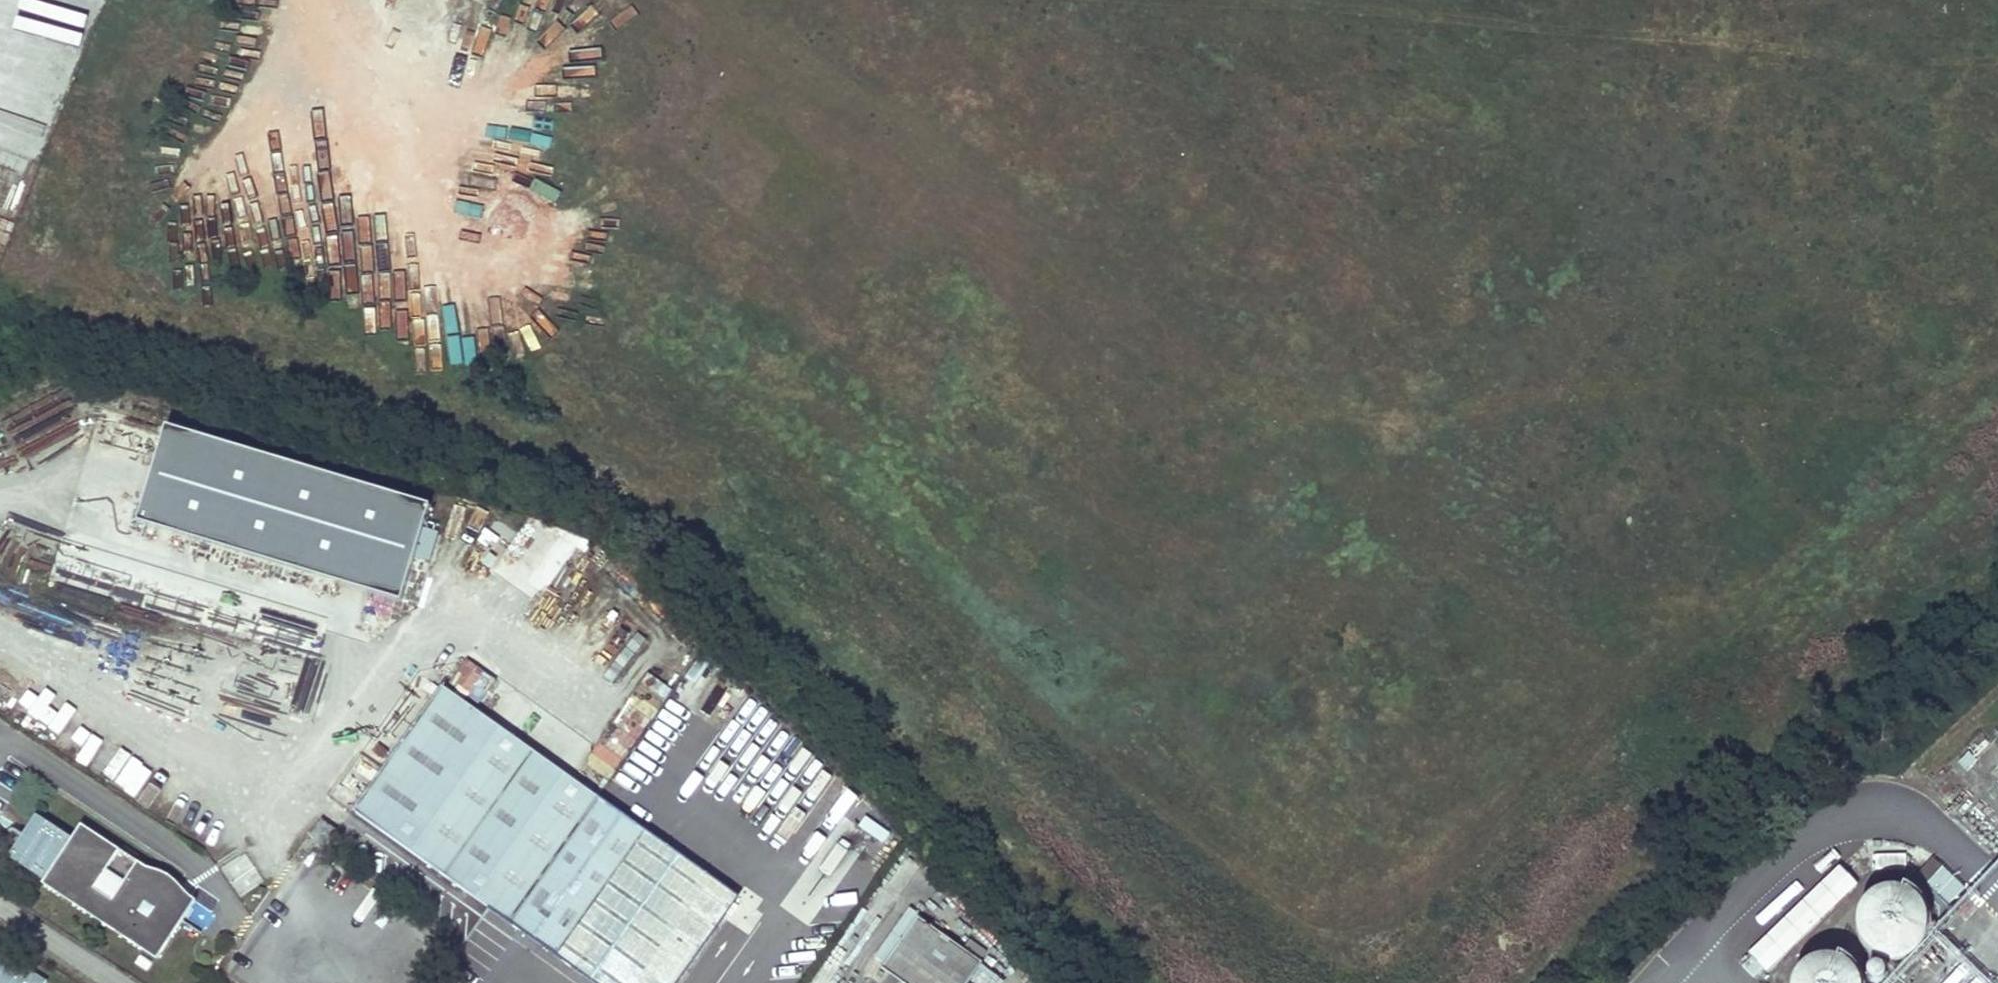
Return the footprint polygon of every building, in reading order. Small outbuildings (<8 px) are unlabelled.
[(405,608),(431,513),(166,440),(139,535),(405,608)] [(454,681),(492,703),(505,681),(467,659),(454,681)] [(737,670),(703,716),(720,729),(754,682),(737,670)] [(593,982),(676,982),(737,898),(444,690),(355,814),(593,982)] [(192,903),(79,828),(70,840),(34,817),(6,859),(42,883),(41,885),(154,961),(192,903)] [(1838,862),(1751,949),(1768,966),(1855,879),(1838,862)] [(1855,934),(1917,951),(1935,884),(1874,867),(1855,934)] [(882,970),(899,982),(967,982),(981,964),(918,920),(882,970)] [(1876,979),(1831,936),(1785,982),(1872,982),(1876,979)] [(0,950),(0,982),(50,982),(0,950)]
